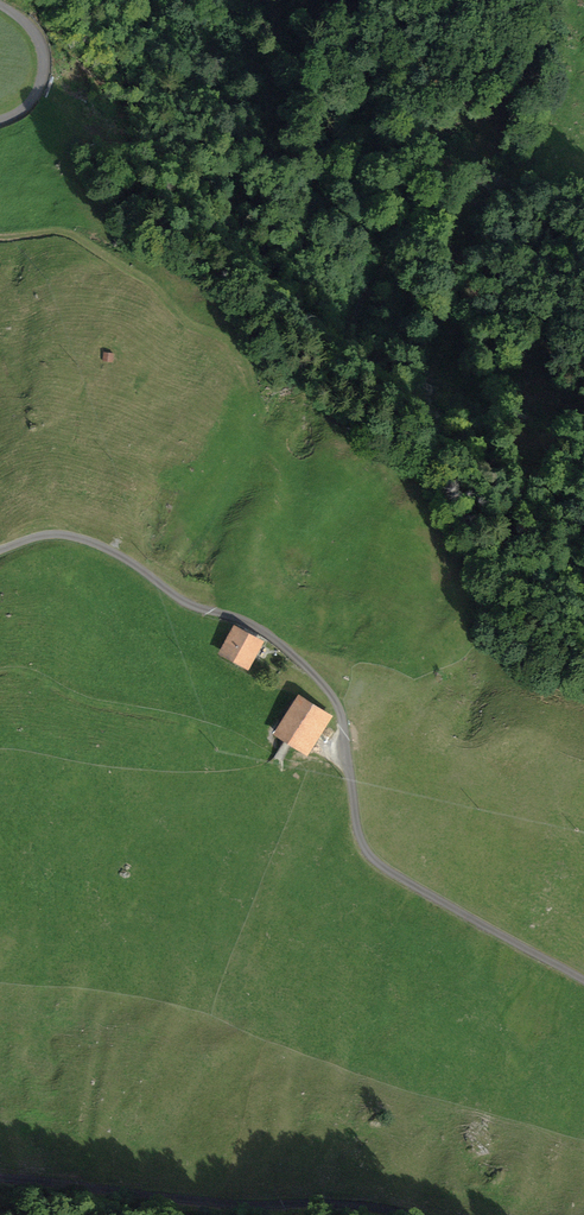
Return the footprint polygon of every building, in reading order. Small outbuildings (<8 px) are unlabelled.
[(116,358),(116,348),(105,347),(105,357),(116,358)] [(261,642),(233,627),(221,652),(248,666),(261,642)] [(299,697),(275,735),(307,755),(331,717),(299,697)]
